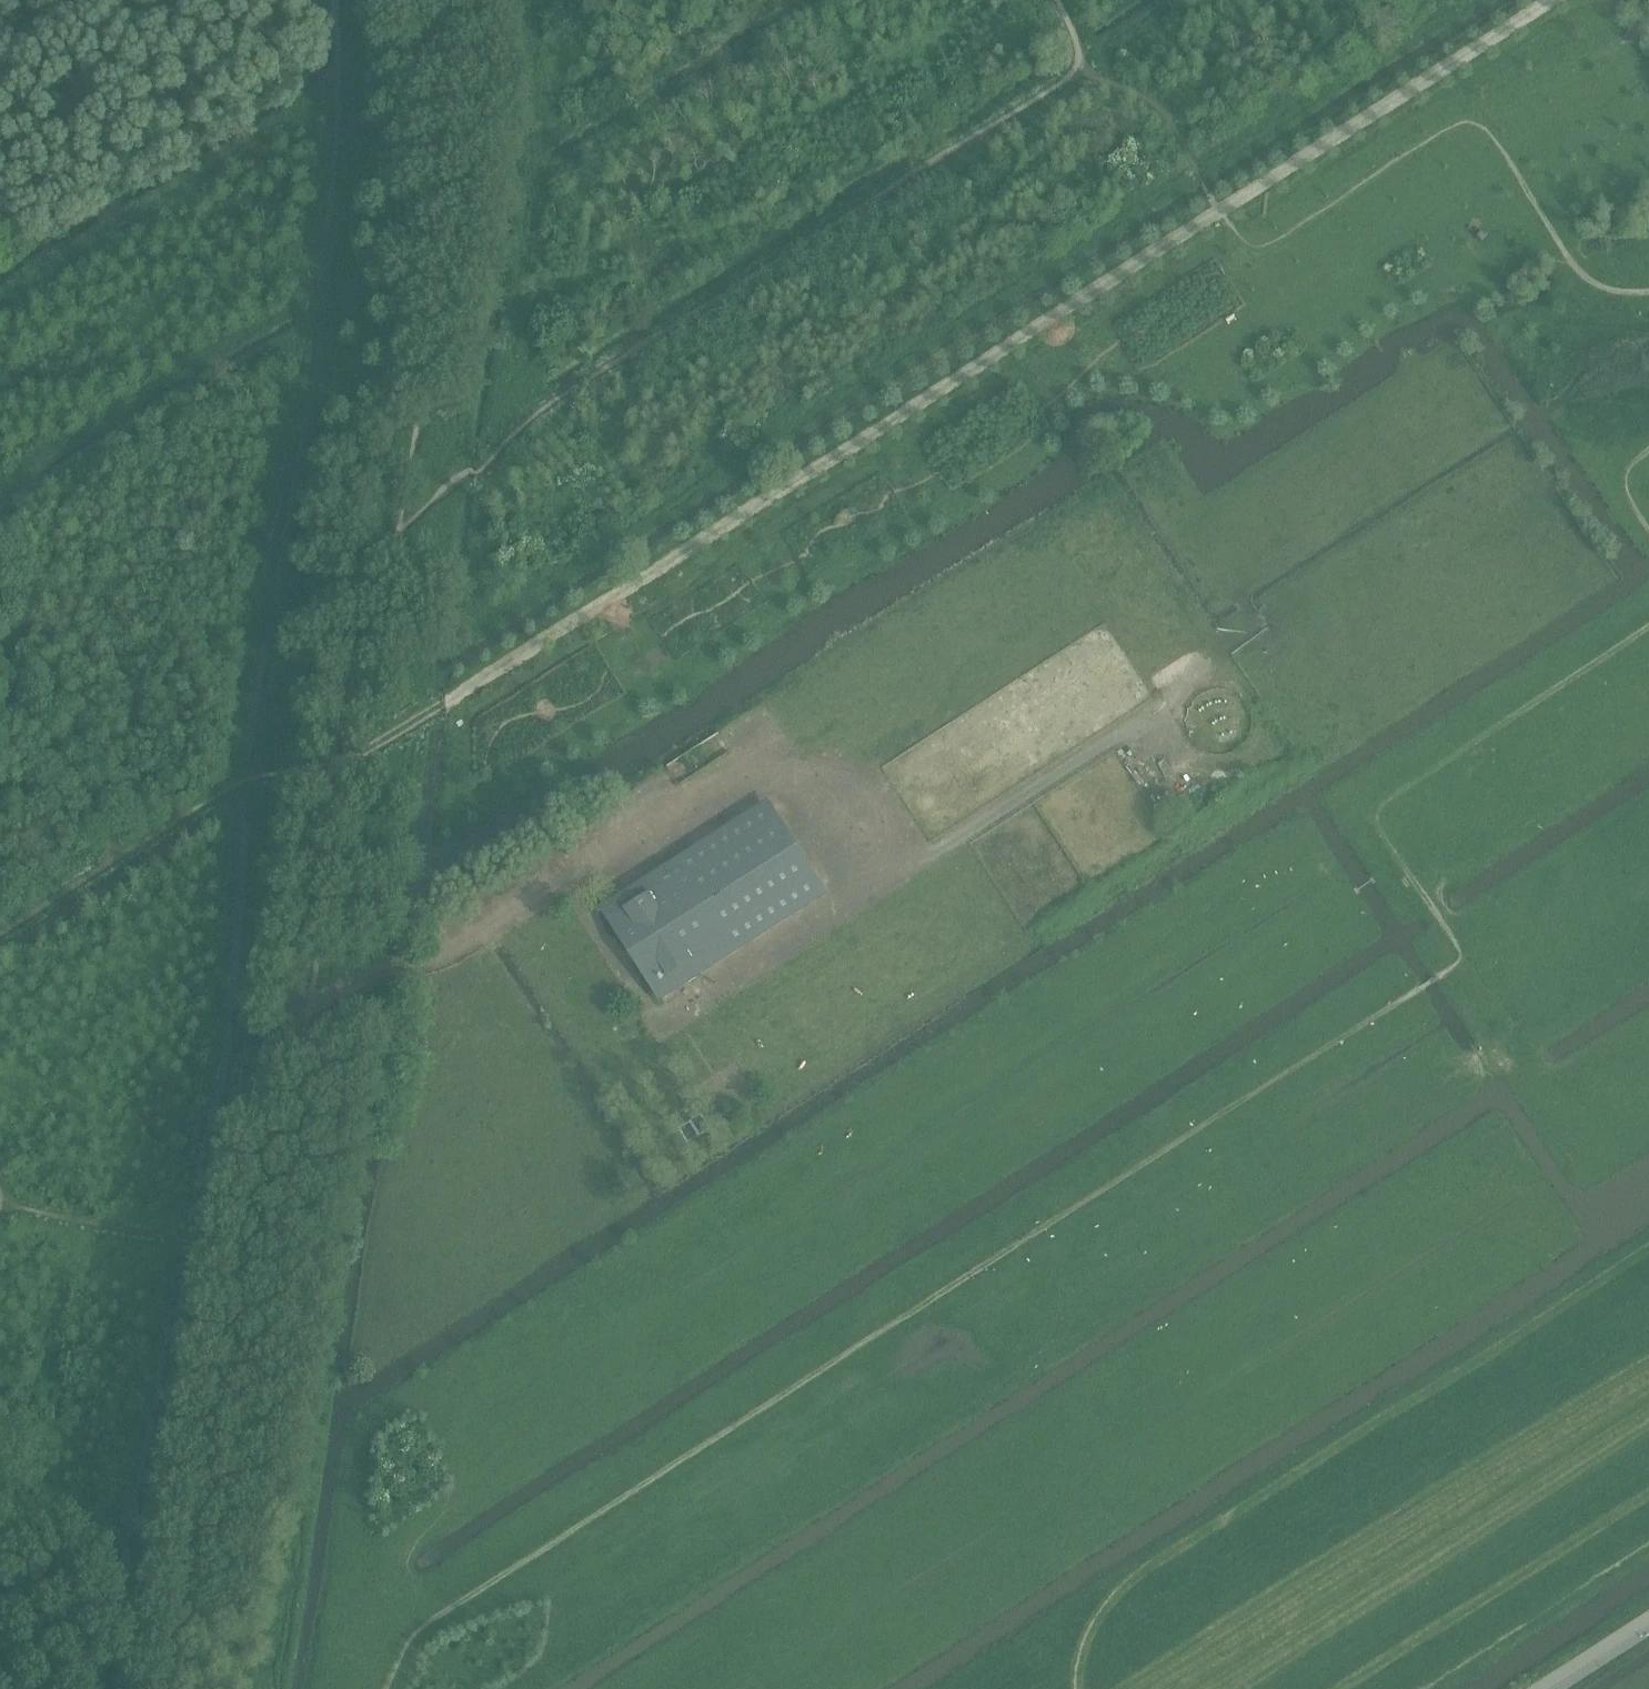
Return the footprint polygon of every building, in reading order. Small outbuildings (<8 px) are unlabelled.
[(661,995),(821,890),(764,802),(603,907),(661,995)] [(543,1018),(536,1022),(541,1030),(548,1026),(543,1018)] [(531,1025),(525,1030),(530,1038),(536,1034),(531,1025)]
